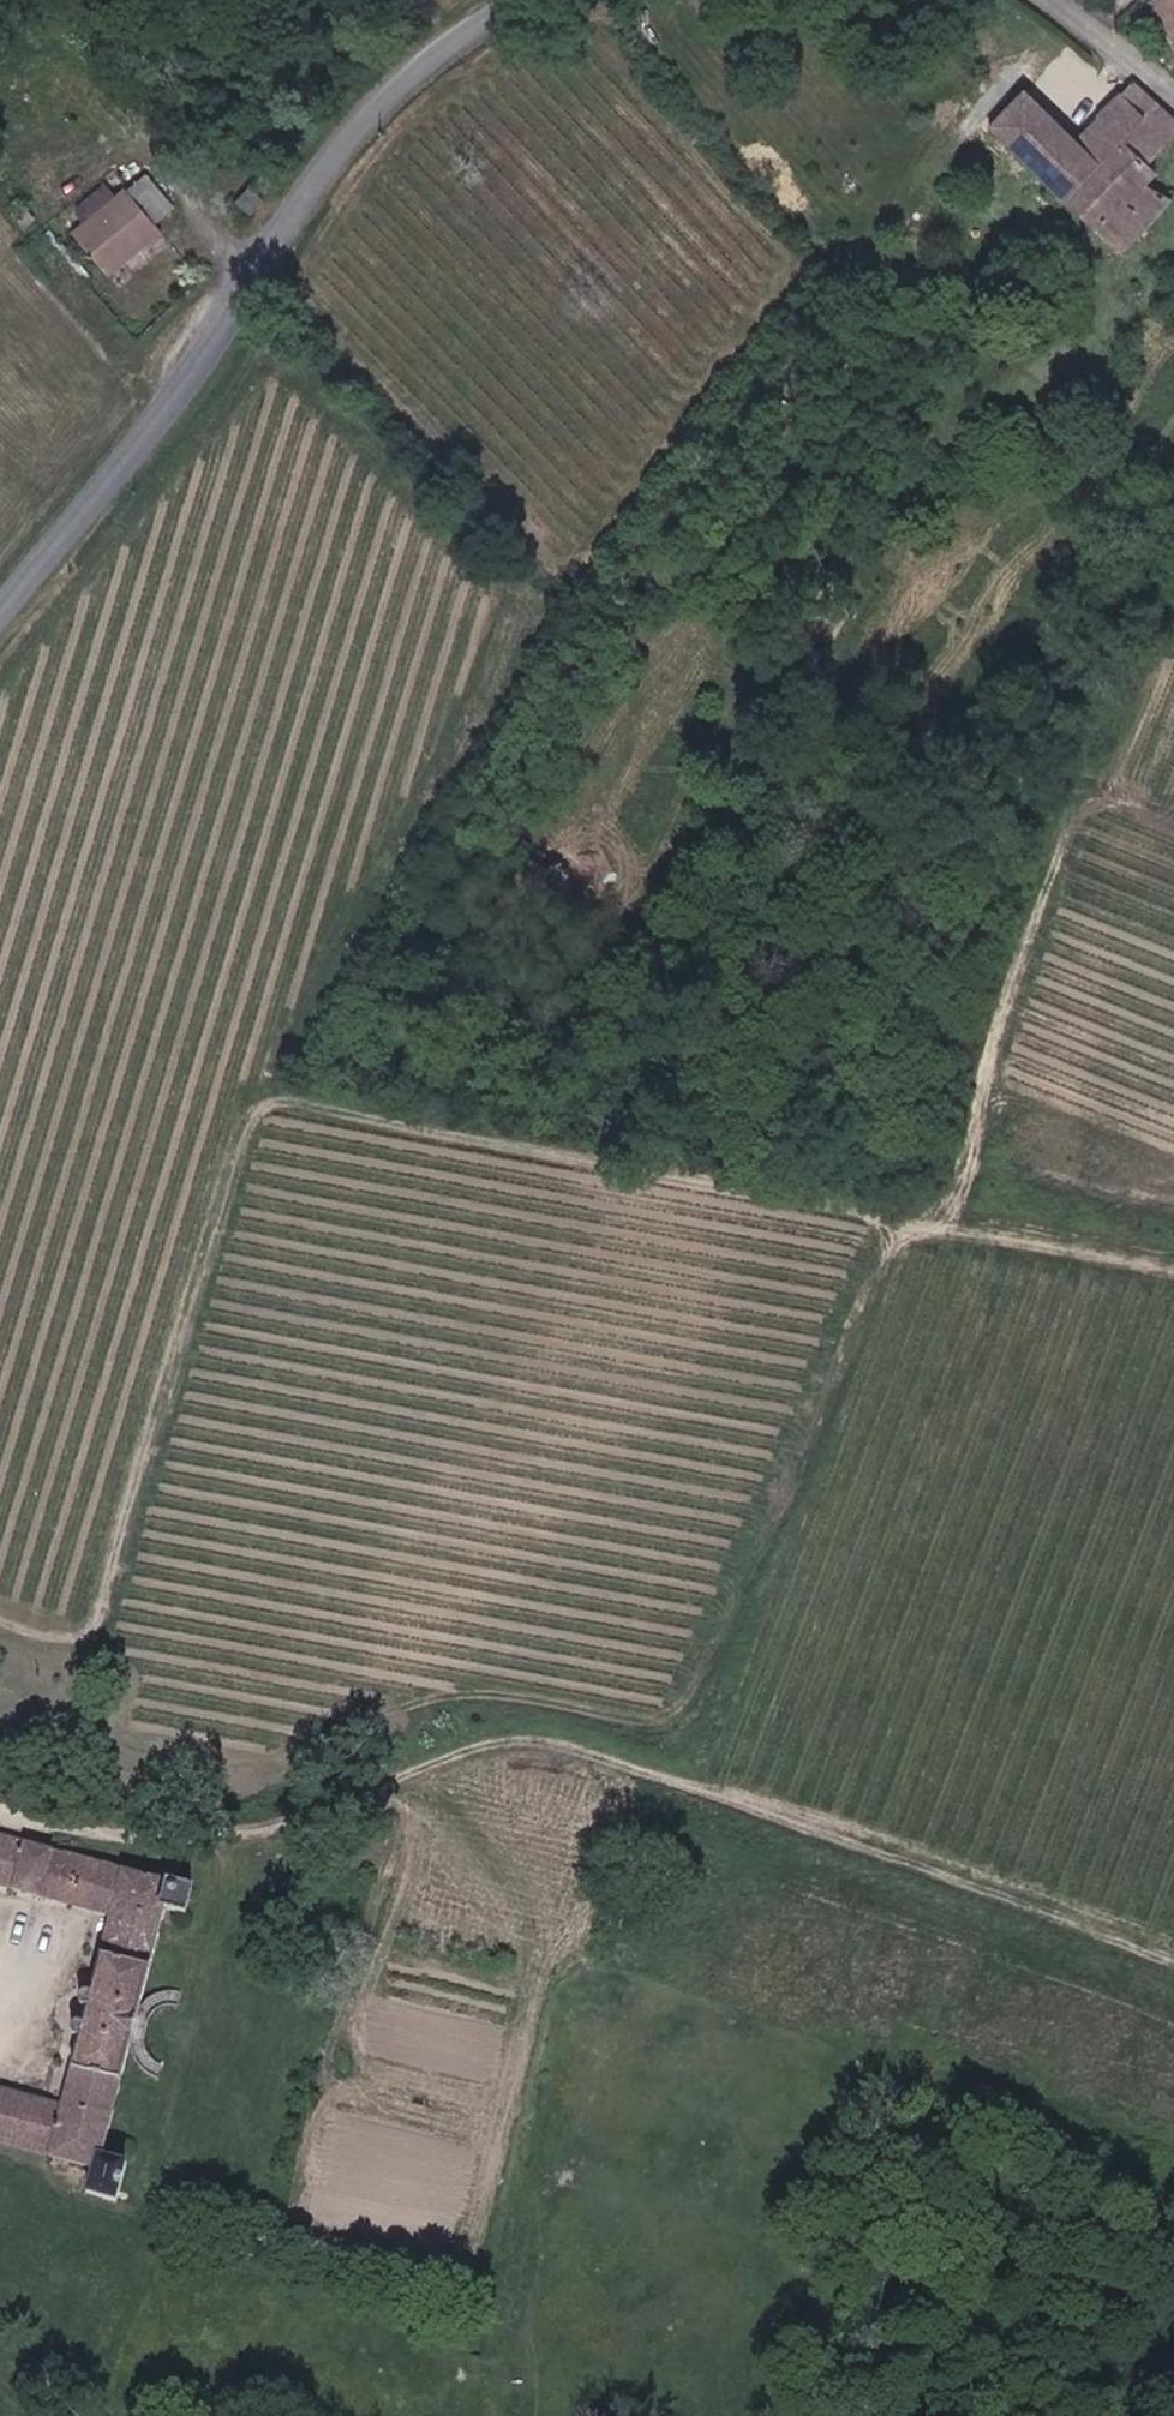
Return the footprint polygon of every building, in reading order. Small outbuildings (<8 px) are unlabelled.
[(1173,34),(1173,0),(1146,0),(1173,34)] [(1034,126),(1006,108),(976,152),(1007,171),(1101,231),(1104,234),(1130,254),(1169,199),(1143,181),(1150,171),(1140,163),(1173,114),(1173,105),(1148,86),(1132,108),(1105,90),(1063,146),(1034,126)] [(155,182),(136,195),(159,230),(178,217),(155,182)] [(243,202),(254,217),(269,206),(256,190),(243,202)] [(111,194),(84,214),(91,224),(119,205),(111,194)] [(163,237),(159,230),(136,195),(119,205),(91,224),(75,235),(102,277),(163,237)] [(55,2191),(55,2213),(81,2220),(89,2183),(75,2180),(140,1920),(156,1921),(161,1900),(0,1851),(0,1905),(74,1927),(29,2113),(0,2104),(0,2154),(9,2157),(6,2175),(55,2191)]
